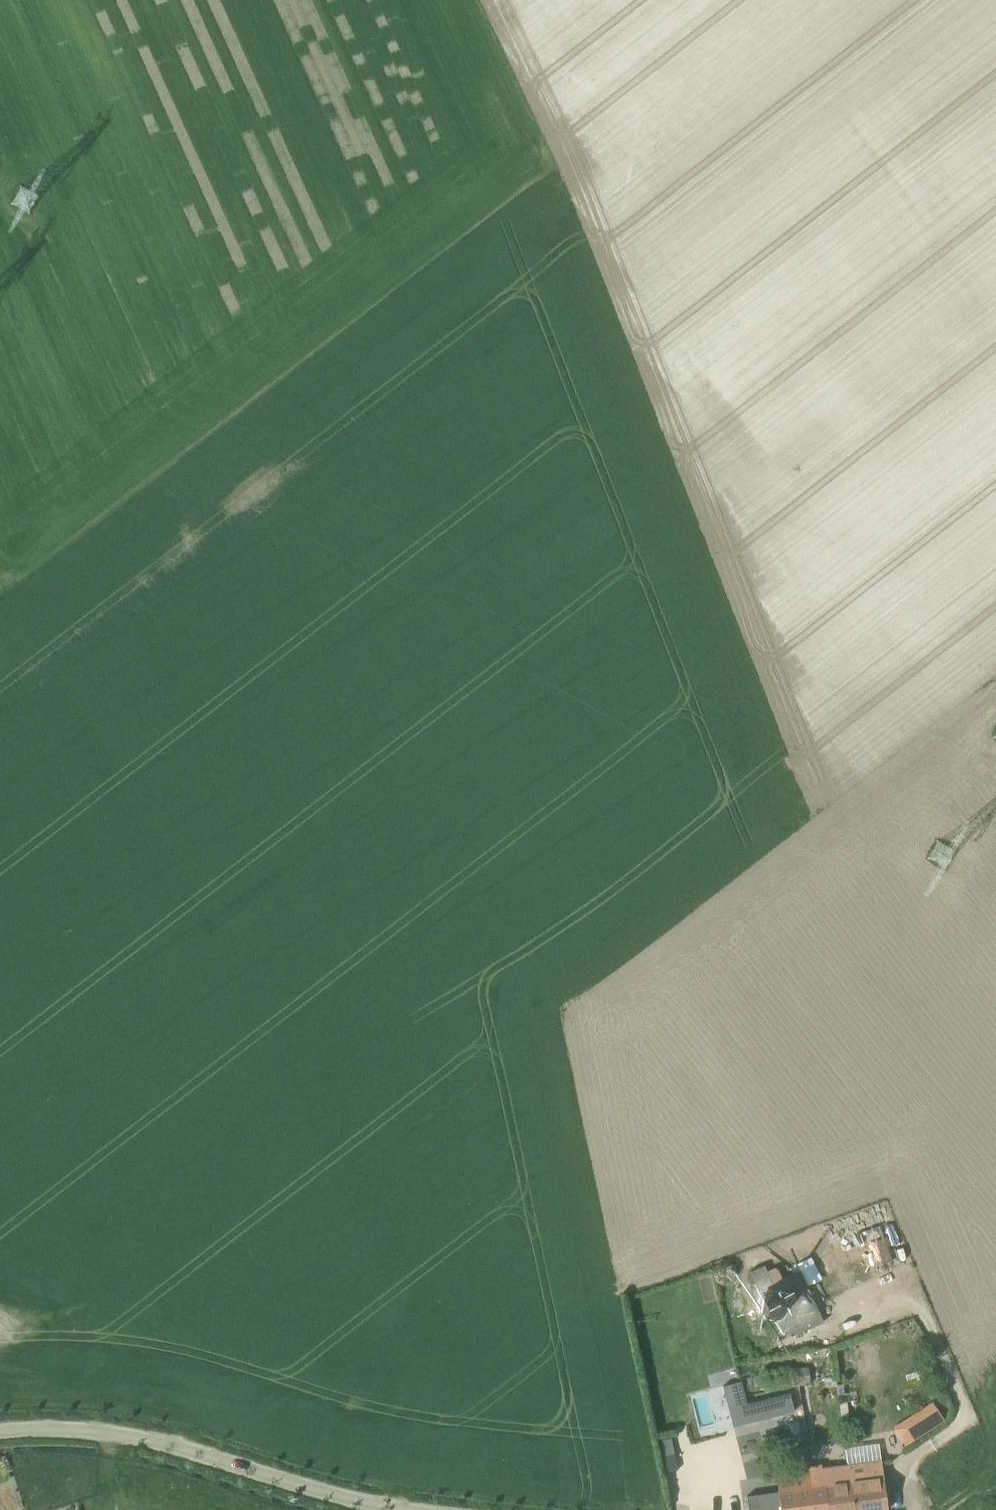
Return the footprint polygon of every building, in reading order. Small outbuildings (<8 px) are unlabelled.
[(764,1319),(771,1321),(778,1336),(790,1331),(795,1334),(823,1322),(800,1271),(772,1284),(764,1265),(749,1272),(760,1295),(757,1301),(756,1308),(759,1314),(764,1319)] [(761,1374),(761,1376),(745,1378),(747,1392),(763,1389),(763,1391),(809,1384),(806,1366),(761,1374)] [(741,1381),(723,1386),(734,1428),(752,1423),(794,1411),(793,1408),(789,1393),(747,1404),(746,1400),(741,1381)] [(946,1420),(935,1403),(923,1411),(926,1414),(906,1427),(915,1440),(946,1420)] [(878,1443),(845,1447),(847,1465),(853,1509),(887,1509),(878,1443)] [(809,1477),(811,1488),(817,1487),(825,1486),(828,1509),(853,1509),(847,1465),(821,1468),(821,1466),(808,1467),(809,1477)] [(817,1487),(811,1488),(809,1477),(792,1479),(792,1480),(778,1482),(779,1492),(762,1494),(764,1509),(828,1509),(825,1486),(817,1487)]
